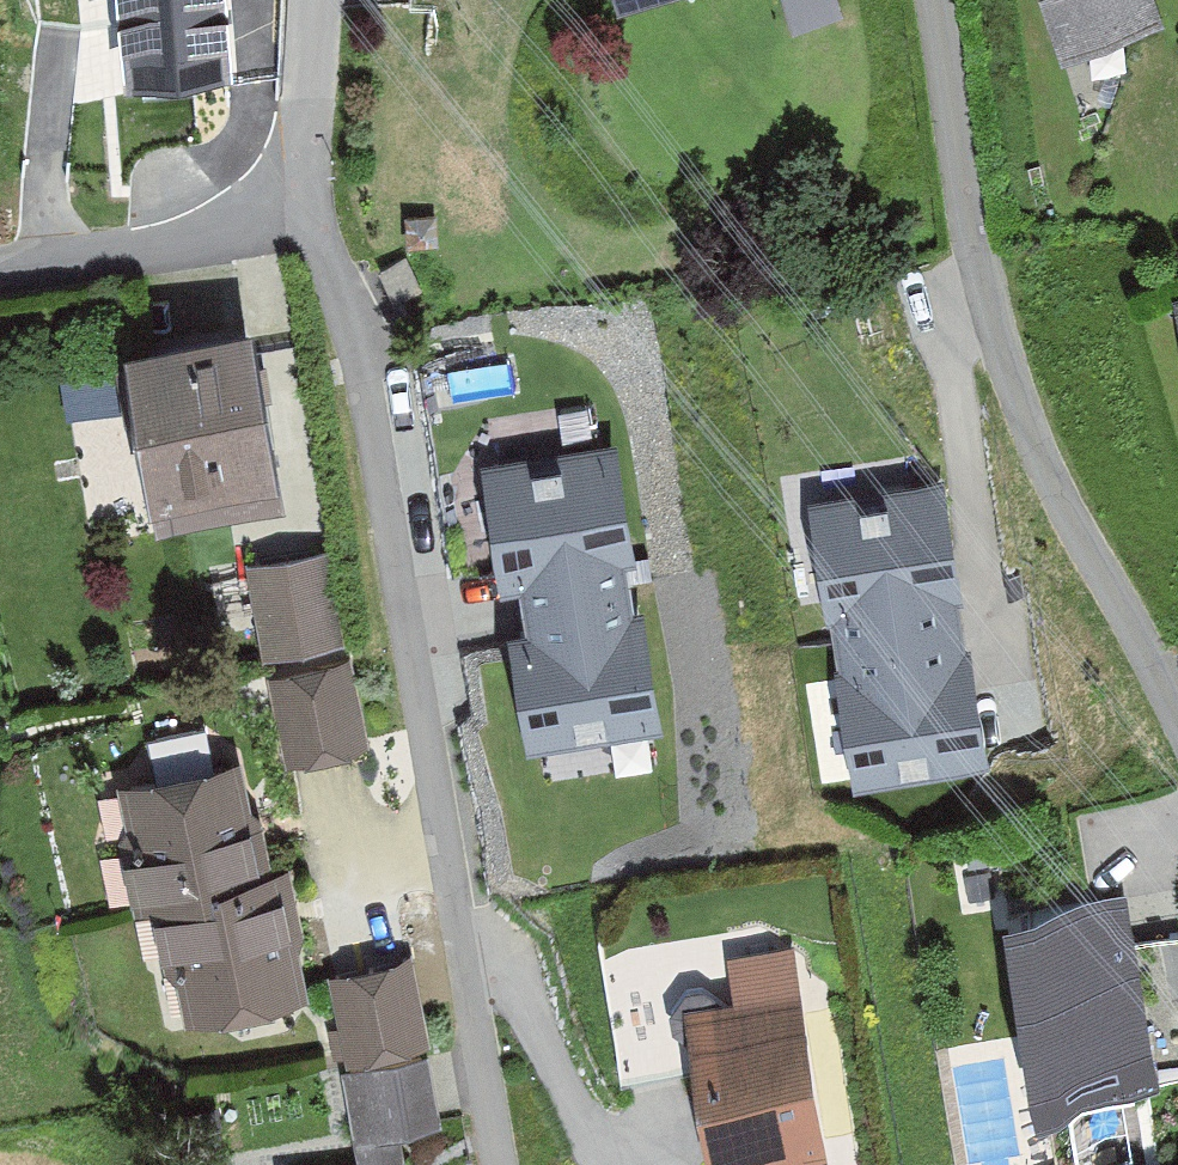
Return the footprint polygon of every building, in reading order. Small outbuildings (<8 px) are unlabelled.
[(125,95),(230,86),(223,0),(117,0),(125,95)] [(849,4),(847,0),(785,0),(791,20),(849,4)] [(1065,57),(1168,28),(1160,0),(1049,0),(1065,57)] [(254,316),(125,336),(156,525),(284,504),(254,316)] [(74,413),(111,414),(113,335),(76,335),(74,413)] [(617,434),(480,455),(499,576),(517,573),(524,615),(505,618),(525,745),(665,724),(646,603),(635,604),(627,555),(636,554),(617,434)] [(945,473),(807,495),(826,616),(830,615),(834,637),(962,617),(960,590),(964,590),(945,473)] [(330,549),(251,563),(266,652),(346,639),(330,549)] [(962,617),(834,637),(838,662),(834,663),(853,779),(991,757),(972,639),(966,640),(962,617)] [(357,659),(281,673),(297,757),(372,743),(357,659)] [(245,752),(117,777),(141,900),(160,896),(183,1014),(314,988),(293,880),(271,884),(245,752)] [(1136,893),(1011,912),(1040,1108),(1165,1090),(1136,893)] [(417,954),(335,968),(350,1054),(432,1040),(417,954)] [(699,1017),(715,1164),(732,1164),(832,1155),(816,1005),(699,1017)] [(344,1164),(409,1164),(402,1131),(448,1122),(435,1051),(345,1067),(362,1162),(344,1164)]
